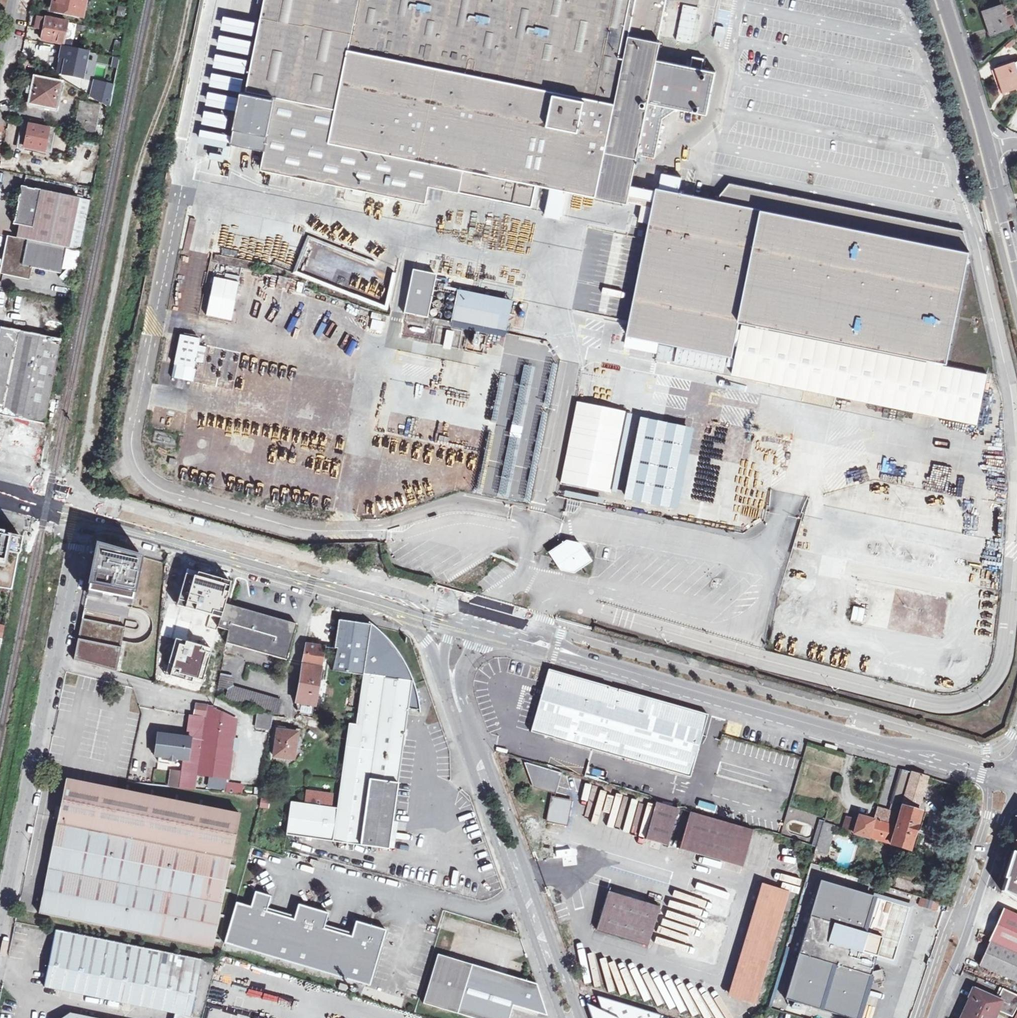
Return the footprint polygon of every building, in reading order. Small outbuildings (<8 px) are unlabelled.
[(88,0),(55,0),(54,1),(52,12),(84,18),(88,0)] [(248,90),(243,89),(232,142),(267,149),(263,169),(428,202),(431,186),(534,207),(538,184),(628,202),(630,195),(632,185),(639,153),(656,156),(664,117),(679,108),(708,114),(717,71),(703,69),(705,59),(694,57),(692,67),(658,60),(661,42),(660,42),(668,0),(266,0),(248,90)] [(992,35),(1010,29),(1016,27),(1013,18),(1008,19),(1003,4),(984,10),(992,35)] [(63,44),(64,35),(67,36),(68,32),(65,31),(67,22),(31,15),(30,21),(29,27),(41,30),(40,38),(42,38),(42,40),(63,44)] [(725,28),(717,26),(713,46),(721,48),(725,28)] [(110,36),(111,31),(95,28),(94,33),(110,36)] [(63,47),(61,57),(66,58),(63,75),(83,79),(86,69),(91,70),(92,63),(87,62),(89,52),(63,47)] [(121,58),(96,53),(91,81),(101,83),(98,97),(111,106),(121,58)] [(66,58),(61,57),(58,73),(63,75),(66,58)] [(996,68),(1002,86),(1000,86),(1003,93),(1016,88),(1016,61),(996,68)] [(58,110),(64,82),(35,76),(29,105),(58,110)] [(76,132),(96,136),(101,105),(81,101),(76,132)] [(14,145),(18,126),(9,124),(5,143),(14,145)] [(30,126),(28,134),(26,148),(45,152),(46,146),(49,146),(51,136),(48,136),(50,129),(30,126)] [(730,183),(718,199),(971,251),(965,230),(730,183)] [(630,195),(655,200),(658,190),(632,185),(630,195)] [(21,226),(18,239),(65,248),(82,252),(92,201),(22,187),(18,206),(15,225),(21,226)] [(658,190),(655,200),(654,207),(637,204),(634,219),(651,222),(628,335),(734,356),(741,320),(949,362),(971,251),(718,199),(686,193),(658,187),(658,190)] [(630,195),(628,202),(637,204),(654,207),(655,200),(630,195)] [(60,273),(65,248),(18,239),(9,237),(5,255),(1,274),(31,280),(34,268),(60,273)] [(366,258),(314,241),(308,259),(298,256),(292,274),(316,282),(321,266),(323,267),(327,253),(353,262),(350,272),(352,273),(353,269),(361,272),(366,258)] [(438,273),(415,269),(406,311),(429,316),(438,273)] [(242,276),(227,273),(226,278),(241,281),(242,276)] [(233,319),(241,281),(226,278),(215,276),(208,314),(233,319)] [(67,298),(68,290),(55,288),(54,296),(67,298)] [(507,331),(513,301),(460,291),(454,321),(507,331)] [(372,319),(370,329),(382,332),(384,322),(372,319)] [(990,374),(745,325),(734,375),(980,423),(990,374)] [(51,398),(62,340),(2,328),(0,341),(0,388),(51,398)] [(449,346),(452,330),(445,329),(442,345),(449,346)] [(201,345),(202,338),(182,334),(177,364),(196,368),(197,361),(204,362),(208,347),(201,345)] [(533,367),(521,364),(505,449),(517,451),(533,367)] [(176,365),(174,377),(195,381),(198,369),(176,365)] [(51,398),(0,388),(0,415),(45,425),(51,398)] [(578,402),(561,483),(609,493),(626,412),(578,402)] [(537,455),(547,412),(540,411),(530,454),(537,455)] [(686,427),(639,418),(623,499),(670,508),(686,427)] [(14,590),(24,538),(4,534),(4,533),(0,532),(0,588),(14,590)] [(568,543),(552,554),(561,568),(576,571),(591,561),(581,546),(568,543)] [(96,579),(93,579),(90,591),(133,601),(139,571),(138,571),(140,558),(138,558),(139,556),(102,545),(102,546),(100,545),(98,559),(97,558),(94,571),(97,571),(96,579)] [(227,586),(193,576),(183,607),(210,615),(218,618),(227,586)] [(230,631),(228,643),(233,645),(288,660),(298,624),(226,604),(220,628),(230,631)] [(864,623),(867,609),(855,606),(852,621),(864,623)] [(218,618),(210,615),(207,626),(215,629),(218,618)] [(127,628),(84,618),(81,633),(83,633),(79,653),(77,652),(75,660),(118,672),(127,628)] [(333,808),(308,804),(293,802),(289,835),(390,848),(410,709),(422,711),(406,663),(373,624),(341,620),(336,648),(339,648),(335,670),(366,675),(358,725),(351,724),(340,809),(333,808)] [(189,680),(190,677),(202,681),(211,649),(185,642),(184,646),(179,644),(170,675),(189,680)] [(232,649),(233,645),(228,643),(219,686),(230,688),(228,699),(280,713),(284,699),(235,686),(241,656),(232,649)] [(306,654),(305,654),(297,701),(316,705),(327,646),(308,644),(306,654)] [(641,698),(642,695),(551,669),(540,707),(556,738),(693,777),(705,735),(689,730),(680,724),(674,715),(670,710),(664,705),(661,704),(641,698)] [(706,714),(642,695),(641,698),(661,704),(664,705),(670,710),(674,715),(680,724),(689,730),(705,735),(710,721),(706,714)] [(208,705),(196,704),(194,716),(207,718),(208,705)] [(208,705),(207,718),(199,774),(230,778),(239,719),(224,712),(215,710),(215,707),(208,705)] [(533,731),(556,738),(540,707),(535,725),(537,729),(533,731)] [(260,713),(258,727),(270,728),(272,715),(260,713)] [(207,718),(194,716),(190,716),(188,738),(159,735),(156,757),(185,761),(183,774),(181,787),(197,789),(199,774),(207,718)] [(302,732),(279,729),(275,756),(295,759),(298,741),(300,741),(302,732)] [(824,738),(823,742),(836,746),(837,742),(824,738)] [(535,785),(557,792),(563,773),(527,762),(535,785)] [(614,780),(616,768),(574,764),(572,775),(614,780)] [(903,804),(909,784),(913,773),(903,770),(893,801),(903,804)] [(174,786),(181,787),(183,774),(175,773),(174,786)] [(913,773),(909,784),(925,788),(928,777),(913,773)] [(61,808),(57,808),(55,817),(59,818),(40,914),(214,948),(241,813),(67,779),(61,808)] [(242,794),(242,785),(229,784),(228,793),(242,794)] [(903,804),(903,806),(918,810),(925,788),(909,784),(903,804)] [(310,792),(308,804),(333,808),(335,796),(310,792)] [(548,822),(566,826),(571,799),(554,796),(548,822)] [(264,799),(262,808),(270,809),(272,800),(264,799)] [(607,815),(637,824),(642,807),(612,799),(607,815)] [(646,838),(668,845),(679,808),(657,802),(646,838)] [(903,806),(897,827),(891,842),(891,844),(910,850),(921,812),(918,810),(903,806)] [(876,812),(874,820),(893,825),(896,813),(878,807),(876,812)] [(680,848),(742,867),(753,830),(690,812),(680,848)] [(868,837),(869,835),(874,820),(860,815),(858,820),(848,817),(844,829),(854,832),(854,833),(868,837)] [(820,820),(819,824),(824,825),(820,837),(816,835),(812,846),(816,847),(814,852),(826,855),(835,825),(825,821),(823,821),(820,820)] [(893,825),(874,820),(869,835),(891,842),(897,827),(893,825)] [(819,824),(816,835),(820,837),(824,825),(819,824)] [(1014,849),(1002,888),(1016,898),(1016,850),(1014,849)] [(848,1017),(857,1017),(876,956),(861,952),(852,949),(828,941),(834,923),(858,930),(862,932),(873,896),(820,881),(785,999),(848,1017)] [(768,900),(772,887),(763,884),(730,993),(754,1000),(783,904),(768,900)] [(787,892),(772,887),(768,900),(783,904),(787,892)] [(273,895),(257,890),(253,905),(238,901),(226,941),(370,985),(387,929),(357,920),(352,935),(325,927),(330,912),(300,903),(295,918),(268,910),(273,895)] [(688,915),(724,926),(732,901),(696,890),(688,915)] [(597,927),(649,943),(660,906),(608,891),(597,927)] [(917,905),(932,908),(933,901),(919,897),(917,905)] [(1007,907),(992,940),(993,940),(991,946),(982,964),(1016,980),(1016,912),(1007,907)] [(175,1013),(191,1016),(203,959),(56,930),(44,986),(111,1000),(131,1004),(175,1013)] [(862,932),(858,930),(852,949),(861,952),(867,933),(862,932)] [(713,962),(714,952),(703,950),(701,960),(713,962)] [(545,1006),(536,982),(437,953),(423,1002),(474,1017),(509,1017),(513,1005),(539,1013),(545,1006)] [(962,1017),(996,1017),(999,1010),(1013,1017),(1016,1010),(1016,994),(1008,990),(1003,1000),(999,999),(974,987),(970,996),(972,997),(968,1005),(962,1017)] [(1005,988),(999,999),(1003,1000),(1008,990),(1005,988)] [(602,1011),(599,1017),(661,1017),(662,1015),(597,996),(602,1011)] [(129,1011),(131,1004),(111,1000),(109,1007),(129,1011)] [(602,1011),(587,1004),(592,1017),(599,1017),(602,1011)] [(548,1016),(545,1006),(539,1013),(548,1016)]
